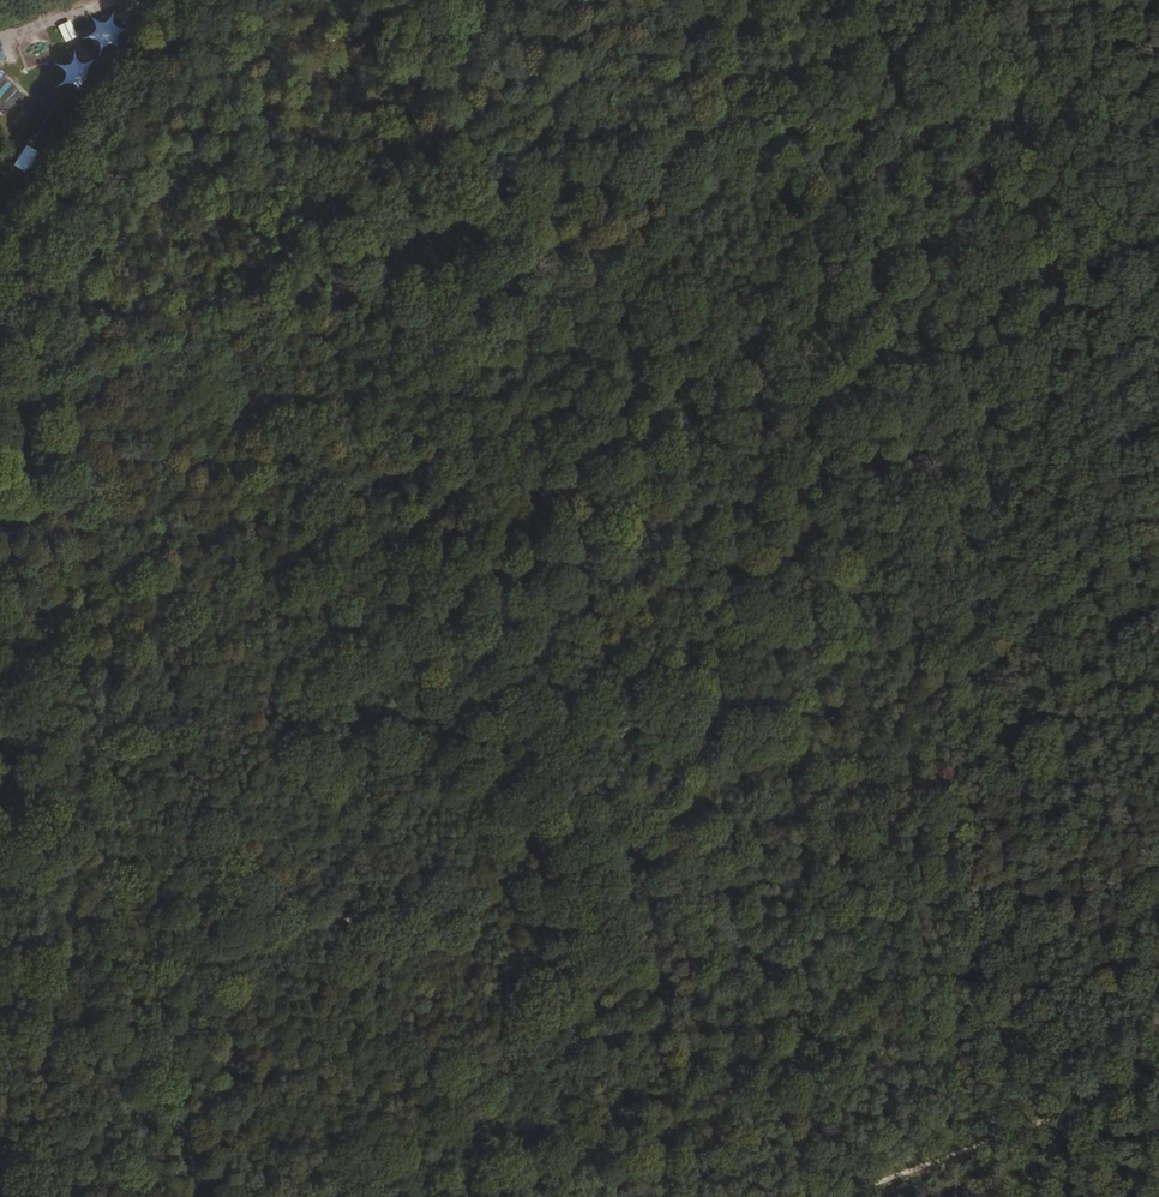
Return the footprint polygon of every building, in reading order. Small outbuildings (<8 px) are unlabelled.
[(93,75),(92,57),(119,40),(118,24),(113,15),(105,20),(94,21),(95,30),(74,43),(75,56),(64,62),(56,63),(57,90),(82,88),(82,82),(93,75)] [(63,28),(68,41),(76,38),(71,25),(63,28)] [(30,143),(47,137),(41,120),(24,127),(30,143)]
